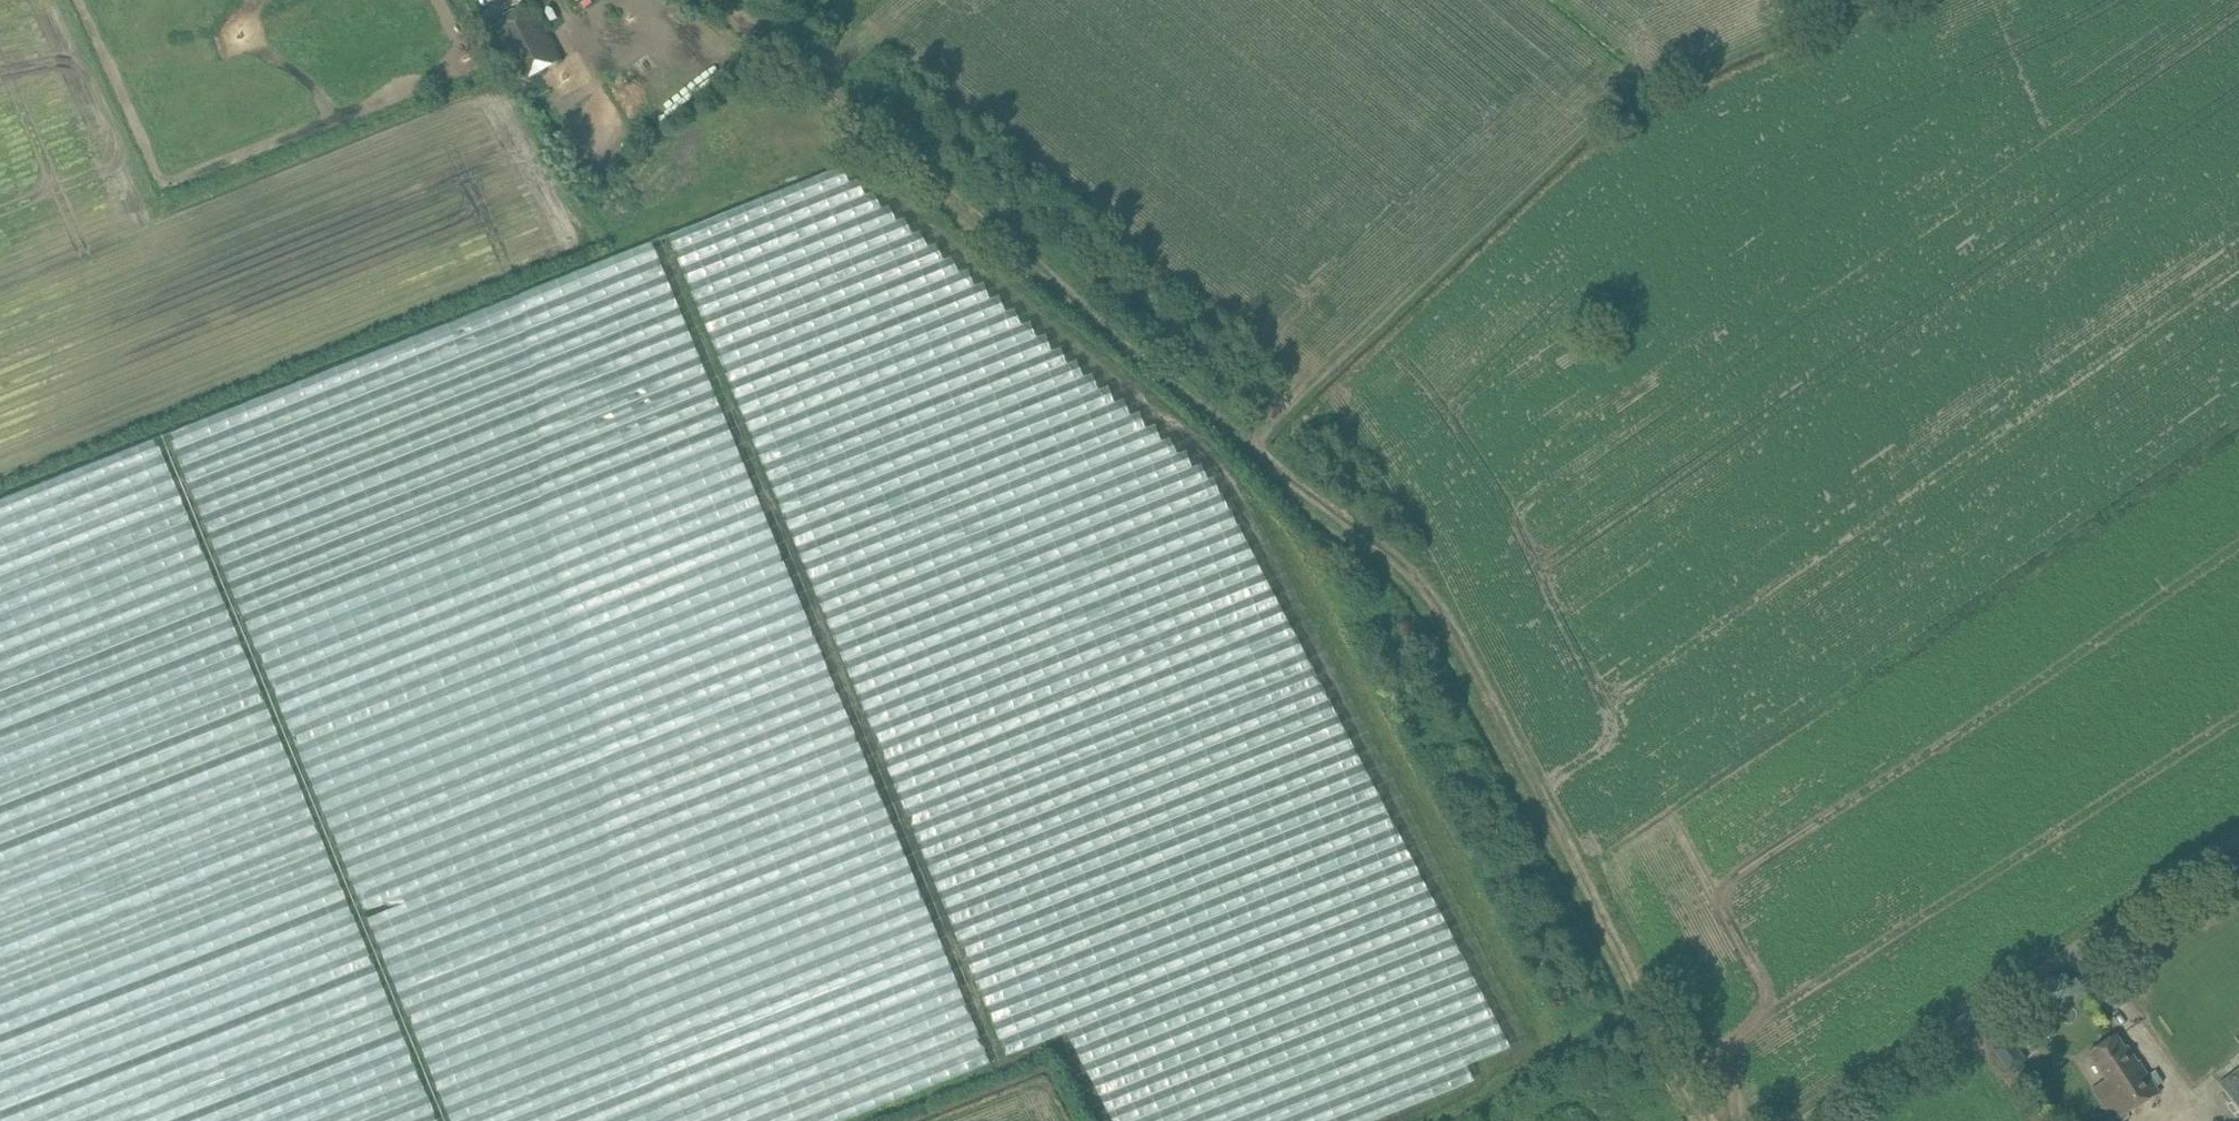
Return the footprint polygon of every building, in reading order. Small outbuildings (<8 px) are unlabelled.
[(522,81),(561,62),(533,7),(494,27),(522,81)] [(2151,1081),(2139,1062),(2137,1063),(2127,1048),(2125,1049),(2117,1037),(2090,1053),(2107,1080),(2093,1089),(2114,1120),(2116,1120),(2159,1094),(2151,1081)] [(2238,1111),(2238,1071),(2220,1085),(2238,1111)]
